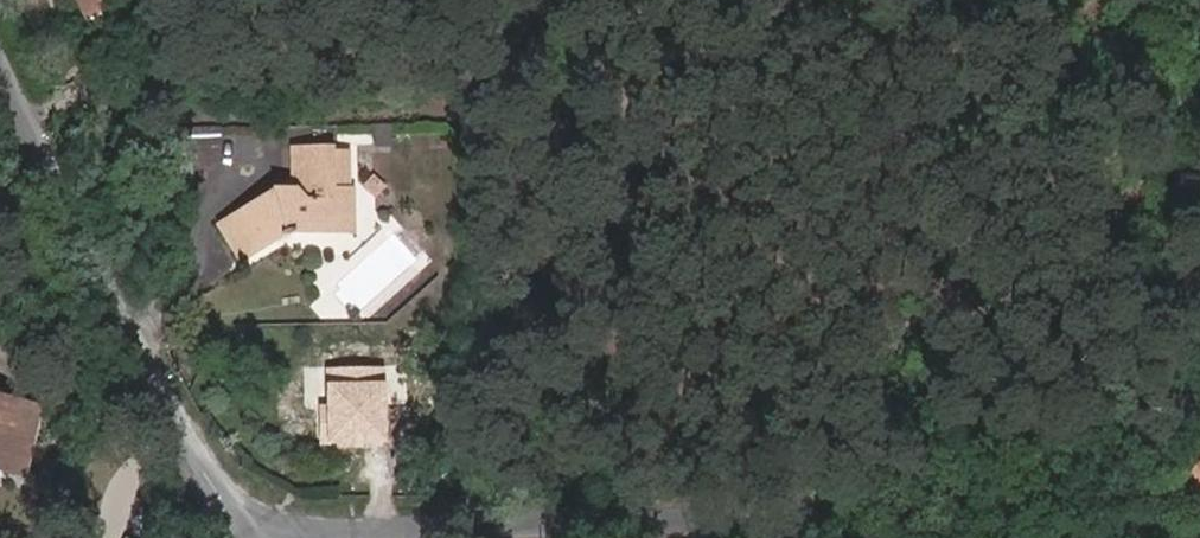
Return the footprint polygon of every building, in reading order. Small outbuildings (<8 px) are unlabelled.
[(166,142),(168,164),(187,162),(186,142),(166,142)] [(350,188),(347,146),(328,147),(331,188),(350,188)] [(296,229),(318,228),(316,147),(292,148),(294,181),(294,190),(278,191),(221,223),(243,259),(281,235),(289,235),(296,229)] [(316,147),(318,228),(329,228),(339,213),(352,213),(350,188),(331,188),(328,147),(316,147)] [(286,186),(278,191),(294,190),(294,181),(286,181),(286,186)] [(339,213),(329,228),(353,227),(352,213),(339,213)] [(35,409),(4,402),(7,391),(0,390),(0,465),(1,465),(0,469),(0,473),(22,478),(35,424),(39,410),(35,409)] [(1182,498),(1199,511),(1199,472),(1182,498)]
